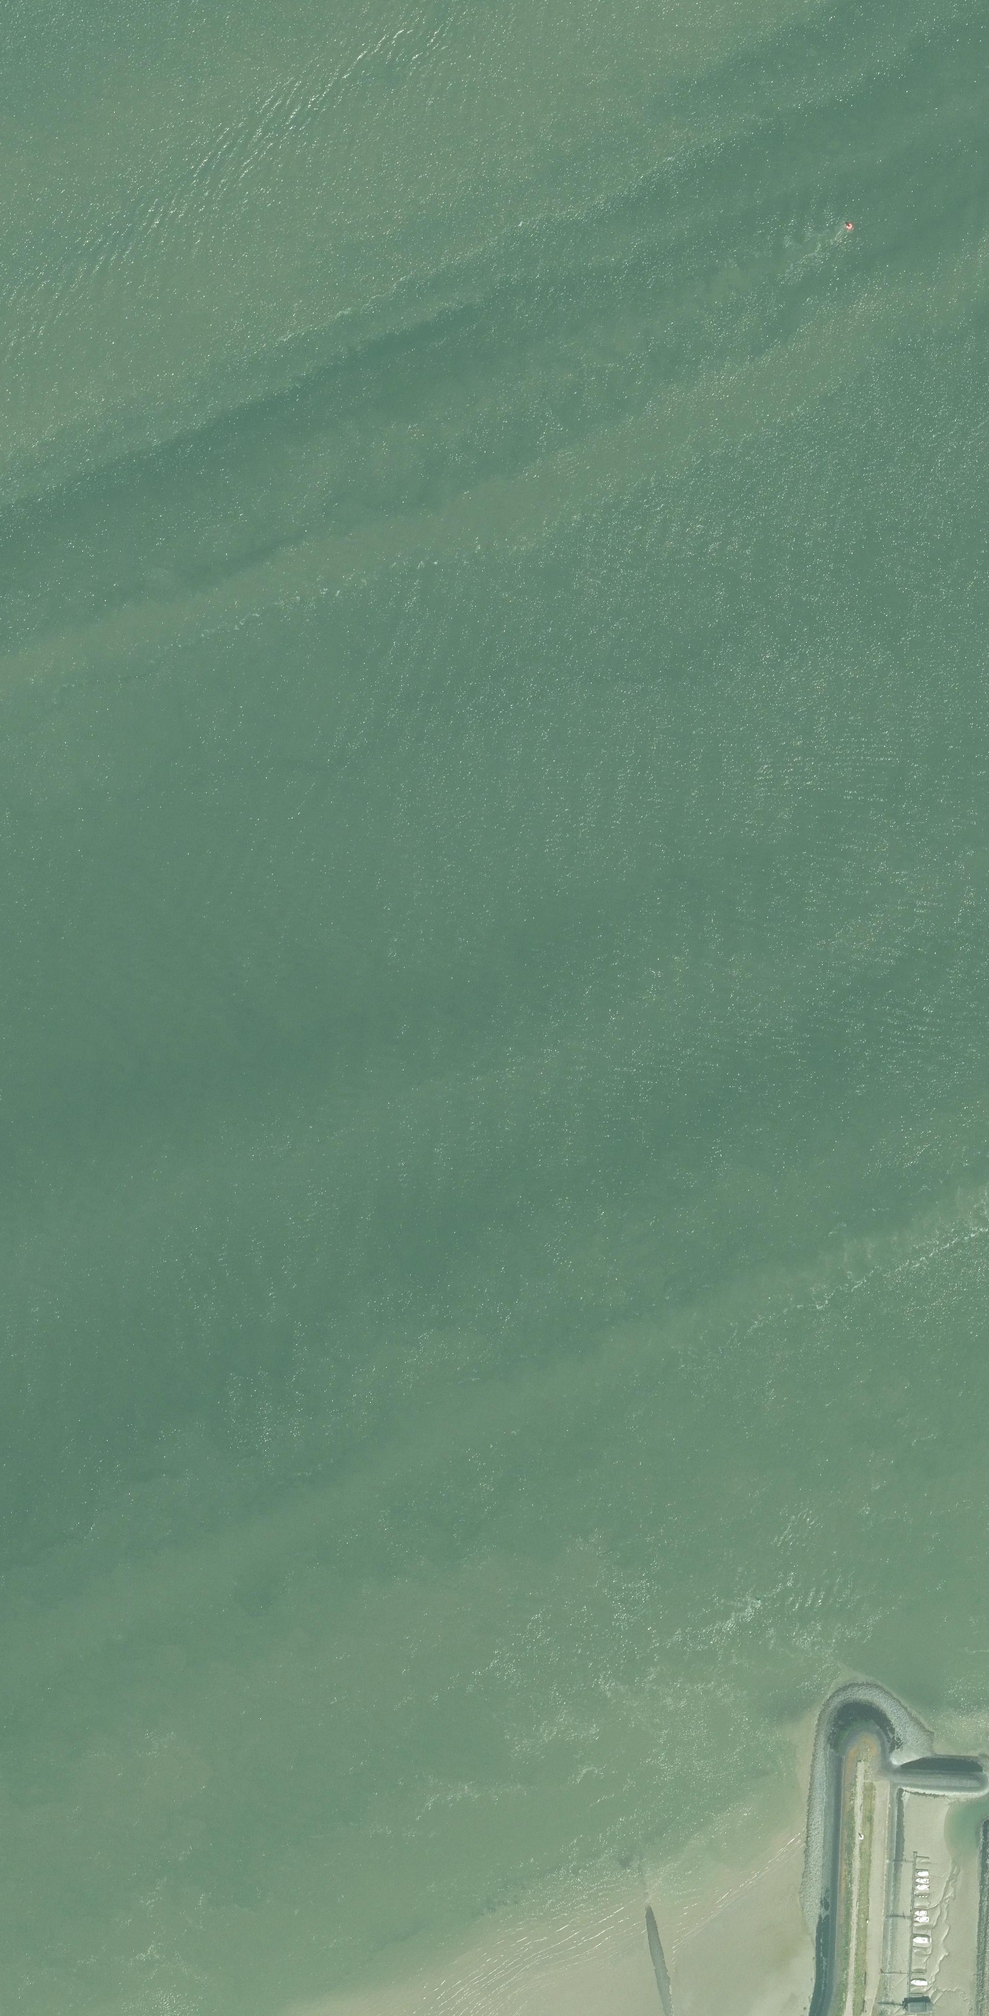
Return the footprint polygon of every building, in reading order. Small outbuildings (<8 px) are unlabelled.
[(900,2015),(933,2015),(933,2001),(900,2001),(900,2008),(900,2015)]
